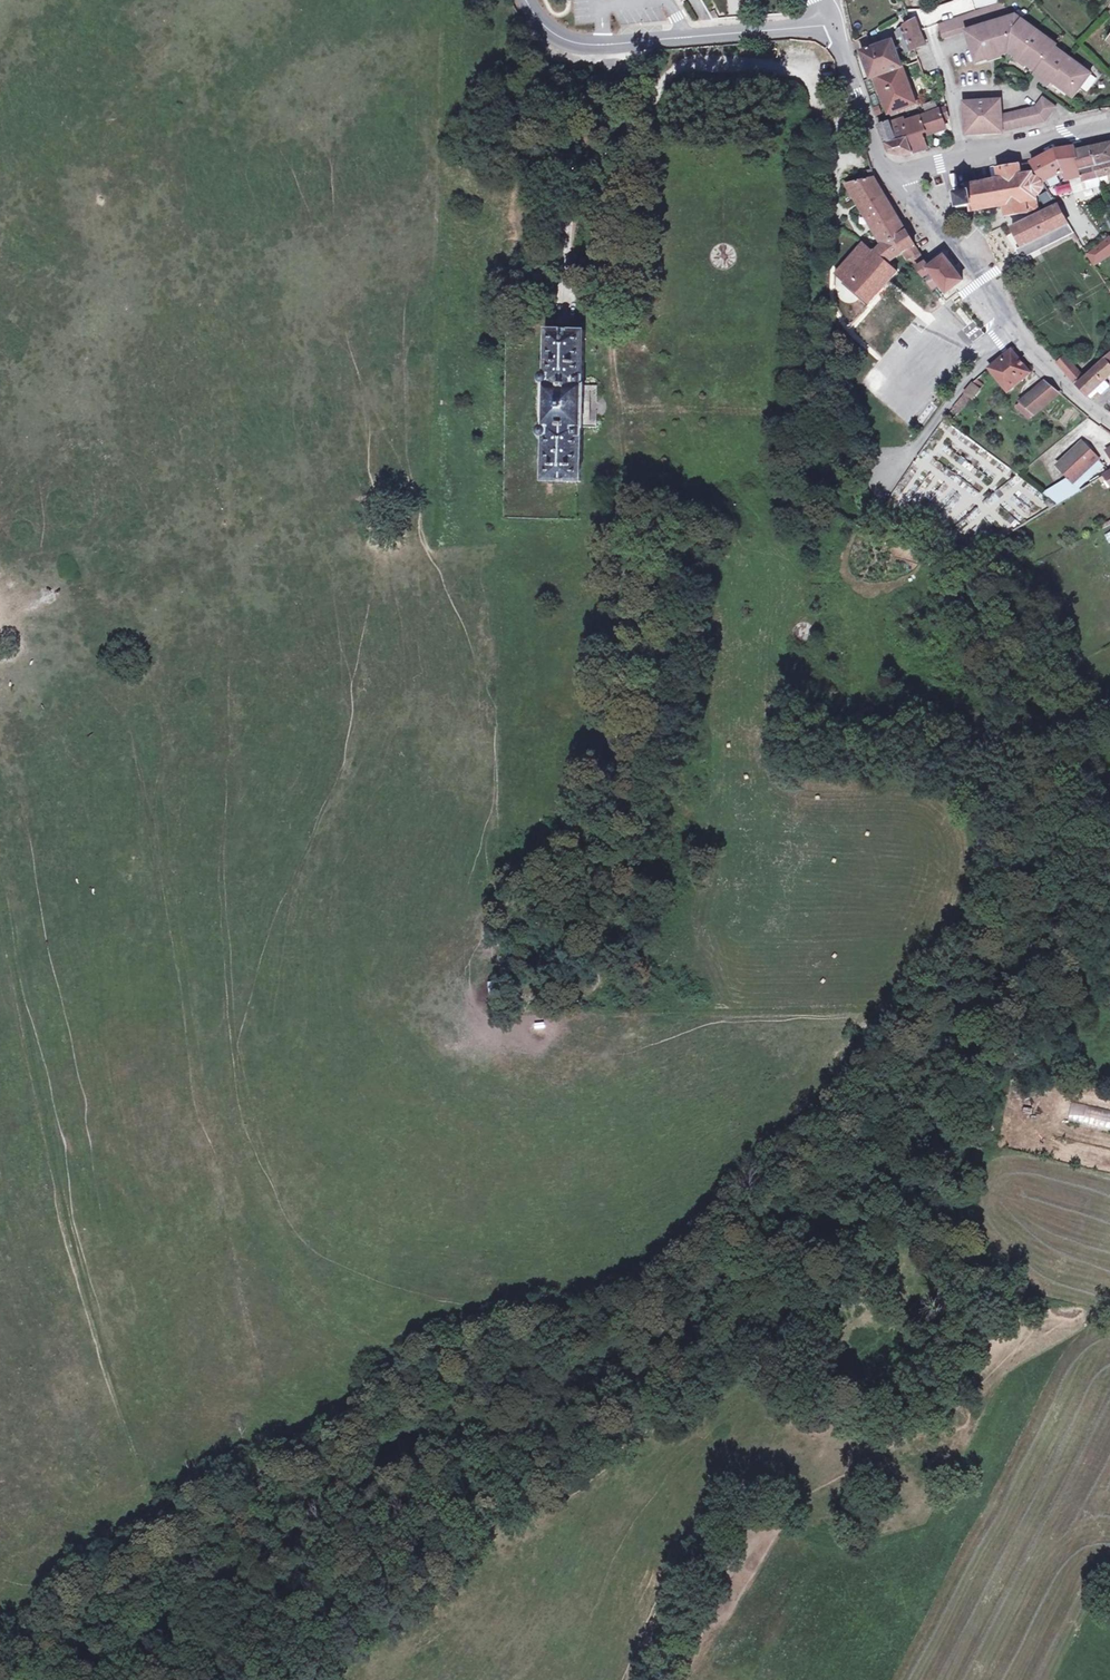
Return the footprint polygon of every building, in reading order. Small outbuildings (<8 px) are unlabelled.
[(1074,98),(1091,74),(1055,48),(1057,45),(999,3),(939,24),(943,39),(966,32),(976,63),(1010,53),(1017,58),(1020,55),(1030,62),(1027,65),(1036,72),(1037,71),(1074,98)] [(914,20),(910,22),(904,25),(914,50),(924,46),(914,20)] [(906,53),(913,50),(904,26),(897,30),(906,53)] [(893,41),(861,52),(871,79),(875,77),(903,67),(893,41)] [(916,104),(903,67),(875,77),(876,80),(889,113),(916,104)] [(552,88),(554,79),(545,77),(543,86),(552,88)] [(1002,115),(1003,132),(1029,126),(1046,122),(1056,107),(1043,97),(1036,107),(1002,115)] [(966,134),(1003,132),(1002,115),(1001,100),(964,102),(966,134)] [(937,110),(944,127),(945,126),(943,120),(949,118),(947,106),(946,107),(937,110)] [(944,127),(937,110),(921,116),(926,133),(944,127)] [(926,133),(921,116),(906,122),(908,137),(922,133),(922,134),(923,134),(926,133)] [(905,118),(891,123),(897,140),(908,137),(906,122),(905,118)] [(897,140),(891,123),(890,121),(879,125),(886,144),(897,140)] [(928,149),(923,134),(922,134),(922,133),(908,137),(913,154),(928,149)] [(897,140),(886,144),(889,151),(890,153),(903,156),(913,154),(908,137),(897,140)] [(1100,176),(1109,174),(1109,142),(1090,147),(1100,176)] [(1090,147),(1076,151),(1075,147),(1055,150),(1064,172),(1065,177),(1066,181),(1077,178),(1082,177),(1083,181),(1100,176),(1090,147)] [(1031,163),(1043,182),(1059,175),(1061,179),(1065,177),(1064,172),(1055,150),(1031,163)] [(1036,173),(1030,164),(1020,165),(998,169),(999,179),(967,185),(968,190),(955,192),(958,209),(971,206),(971,211),(1004,206),(1006,216),(1039,211),(1038,200),(1037,200),(1037,196),(1039,195),(1041,193),(1043,190),(1043,187),(1043,185),(1043,182),(1037,177),(1033,176),(1033,174),(1036,173)] [(1100,176),(1103,185),(1109,183),(1109,174),(1100,176)] [(1083,191),(1103,185),(1100,176),(1083,181),(1082,177),(1077,178),(1079,185),(1082,185),(1083,191)] [(875,178),(848,184),(858,201),(883,244),(875,253),(888,265),(889,264),(893,259),(903,253),(915,245),(875,178)] [(1049,191),(1040,196),(1047,209),(1057,203),(1049,191)] [(1068,224),(1068,223),(1058,206),(1013,228),(1022,247),(1031,242),(1039,238),(1043,246),(1073,231),(1069,223),(1068,224)] [(1035,250),(1043,246),(1039,238),(1031,242),(1035,250)] [(847,285),(875,253),(863,241),(835,274),(847,285)] [(944,256),(929,268),(925,261),(915,245),(903,253),(907,259),(910,257),(925,276),(928,275),(930,277),(924,281),(932,293),(941,286),(947,293),(964,280),(948,261),(944,256)] [(1096,247),(1088,254),(1093,262),(1102,256),(1096,247)] [(888,265),(875,253),(847,285),(860,296),(869,304),(898,272),(889,264),(888,265)] [(584,385),(585,330),(547,329),(544,481),(582,482),(583,428),(597,428),(598,385),(584,385)] [(990,368),(1008,391),(1030,373),(1012,351),(990,368)] [(1077,385),(1088,396),(1109,375),(1109,354),(1104,359),(1077,385)] [(1065,357),(1059,362),(1068,373),(1074,367),(1065,357)] [(1068,373),(1059,362),(1058,363),(1075,382),(1082,376),(1074,367),(1068,373)] [(984,385),(977,380),(972,383),(980,389),(984,385)] [(1060,393),(1046,381),(1045,382),(1030,394),(1044,406),(1060,393)] [(980,389),(972,383),(965,393),(971,398),(973,399),(980,389)] [(971,398),(965,393),(953,408),(959,413),(971,398)] [(1044,406),(1030,394),(1016,406),(1031,418),(1044,406)] [(1098,459),(1083,443),(1058,465),(1070,477),(1074,482),(1098,459)] [(1103,464),(1098,459),(1074,482),(1079,487),(1103,464)] [(1070,477),(1043,494),(1058,505),(1081,490),(1079,487),(1074,482),(1070,477)] [(813,515),(813,526),(825,526),(824,515),(813,515)] [(1109,1131),(1109,1111),(1071,1107),(1069,1127),(1109,1131)]
